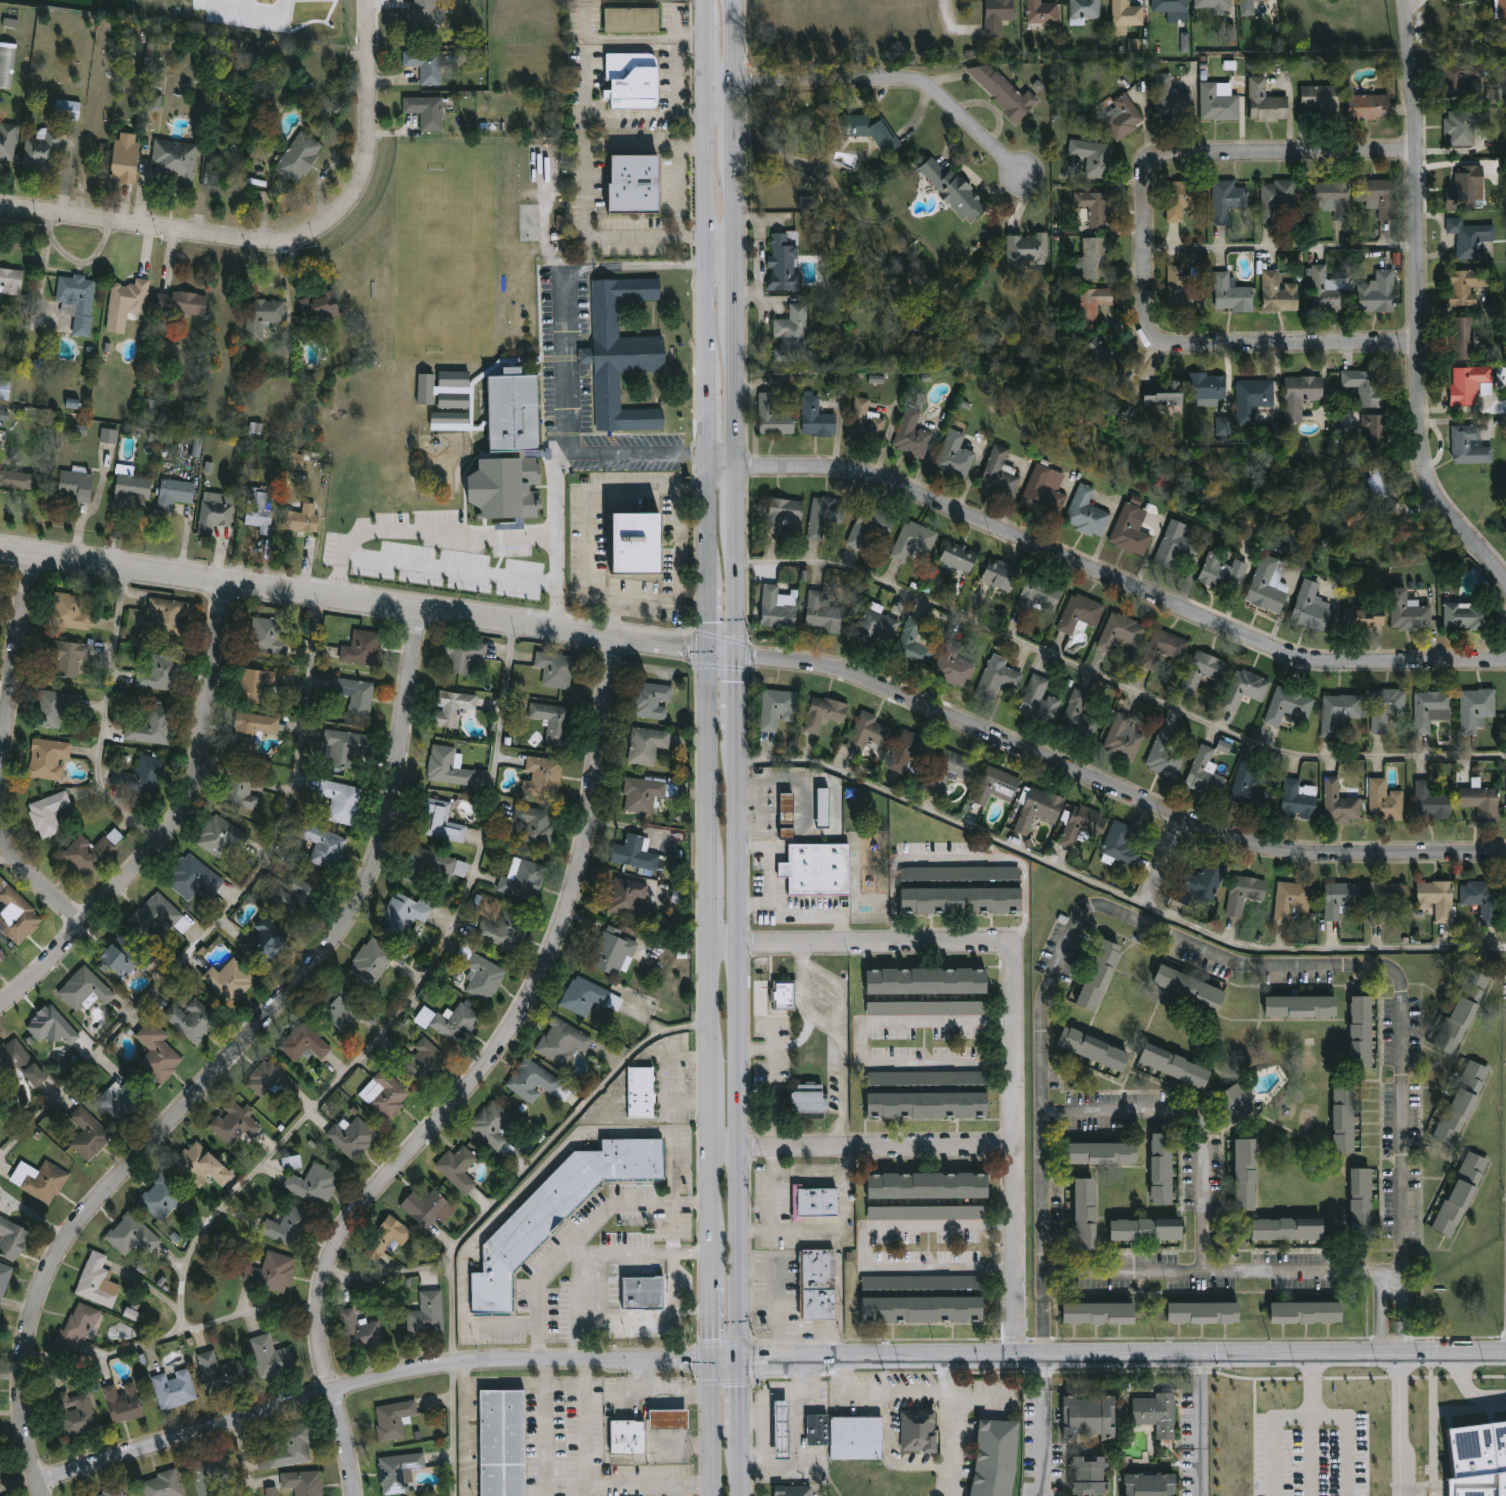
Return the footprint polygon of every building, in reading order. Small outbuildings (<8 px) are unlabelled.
[(412,35),(412,0),(436,0),(436,35),(412,35)] [(985,36),(985,0),(1015,0),(1015,20),(1003,20),(1003,36),(985,36)] [(1028,23),(1028,0),(1042,0),(1042,3),(1059,3),(1059,23),(1028,23)] [(1070,18),(1070,0),(1101,0),(1101,18),(1070,18)] [(1113,26),(1113,0),(1130,0),(1130,7),(1143,7),(1143,26),(1113,26)] [(1153,12),(1153,0),(1188,0),(1188,22),(1168,22),(1168,12),(1153,12)] [(1196,8),(1196,0),(1231,0),(1231,14),(1214,14),(1214,8),(1196,8)] [(1240,15),(1240,0),(1271,0),(1271,1),(1255,1),(1255,15),(1240,15)] [(1493,18),(1493,0),(1505,0),(1505,25),(1498,25),(1498,18),(1493,18)] [(657,5),(657,29),(603,29),(603,5),(657,5)] [(13,88),(0,87),(0,42),(16,43),(13,88)] [(441,84),(420,84),(420,66),(403,66),(403,50),(441,50),(441,84)] [(656,51),(656,102),(606,102),(606,51),(656,51)] [(1020,124),(970,75),(986,60),(1024,97),(1029,91),(1041,102),(1020,124)] [(1484,63),(1442,63),(1442,97),(1467,97),(1467,79),(1484,79),(1484,63)] [(167,68),(158,67),(157,82),(165,82),(167,68)] [(1154,114),(1154,73),(1172,73),(1172,114),(1154,114)] [(1248,121),(1248,76),(1265,76),(1265,97),(1288,97),(1288,121),(1248,121)] [(1239,95),(1239,120),(1200,120),(1200,82),(1217,82),(1217,95),(1239,95)] [(1338,85),(1338,116),(1322,116),(1322,109),(1301,109),(1301,85),(1338,85)] [(1111,100),(1125,92),(1144,122),(1117,140),(1105,120),(1118,112),(1111,100)] [(1346,94),(1389,94),(1389,120),(1346,120),(1346,94)] [(161,95),(151,95),(150,110),(161,111),(161,95)] [(442,97),(442,131),(421,131),(421,113),(403,113),(403,97),(442,97)] [(78,121),(55,117),(57,99),(81,103),(78,121)] [(878,107),(902,150),(886,159),(872,134),(858,142),(848,124),(878,107)] [(1475,147),(1444,146),(1444,113),(1475,113),(1475,147)] [(14,163),(0,161),(0,122),(19,124),(14,163)] [(62,133),(57,170),(22,165),(26,137),(38,139),(39,130),(62,133)] [(297,184),(274,168),(301,130),(324,146),(297,184)] [(112,180),(117,132),(141,134),(137,182),(112,180)] [(198,144),(192,185),(181,184),(182,177),(151,173),(155,138),(198,144)] [(1108,178),(1085,176),(1086,157),(1068,156),(1069,140),(1111,143),(1108,178)] [(658,154),(658,211),(609,211),(609,154),(658,154)] [(991,207),(973,226),(920,173),(934,159),(949,174),(953,170),(991,207)] [(1486,209),(1451,209),(1451,165),(1486,165),(1486,209)] [(1379,200),(1355,200),(1355,179),(1394,179),(1393,221),(1378,221),(1379,200)] [(1212,180),(1234,180),(1234,187),(1247,187),(1247,207),(1229,207),(1229,223),(1212,223),(1212,180)] [(1261,180),(1294,180),(1293,222),(1261,221),(1261,180)] [(1348,180),(1348,221),(1333,221),(1333,208),(1314,208),(1314,180),(1348,180)] [(1166,224),(1167,181),(1206,182),(1205,225),(1166,224)] [(1088,227),(1088,208),(1073,208),(1073,192),(1113,192),(1113,227),(1088,227)] [(1456,234),(1446,234),(1447,218),(1471,218),(1471,225),(1486,225),(1486,258),(1456,258),(1456,234)] [(798,271),(804,271),(804,290),(771,290),(771,232),(791,232),(791,244),(797,244),(798,271)] [(1049,236),(1049,267),(1009,267),(1009,236),(1049,236)] [(1107,237),(1107,279),(1083,279),(1083,237),(1107,237)] [(1326,278),(1348,278),(1348,311),(1310,311),(1310,264),(1326,264),(1326,278)] [(1168,305),(1168,265),(1195,265),(1195,305),(1168,305)] [(21,293),(0,290),(0,267),(24,269),(21,293)] [(1262,269),(1279,269),(1279,281),(1299,281),(1299,310),(1262,310),(1262,269)] [(1393,310),(1358,310),(1358,283),(1376,283),(1376,269),(1393,269),(1393,310)] [(1481,270),(1481,286),(1471,286),(1471,305),(1444,305),(1444,270),(1481,270)] [(76,304),(56,302),(59,273),(96,278),(90,336),(73,335),(76,304)] [(595,428),(593,362),(579,362),(579,346),(592,345),(591,278),(659,276),(659,297),(618,298),(618,335),(664,334),(665,369),(619,370),(620,407),(663,406),(663,427),(595,428)] [(146,312),(109,308),(112,282),(134,285),(135,277),(150,279),(146,312)] [(1231,277),(1230,286),(1252,286),(1251,311),(1214,310),(1214,277),(1231,277)] [(1113,304),(1097,304),(1097,329),(1079,329),(1079,288),(1113,288),(1113,304)] [(205,316),(157,310),(159,289),(207,295),(205,316)] [(302,297),(336,293),(338,316),(304,320),(302,297)] [(263,340),(247,340),(247,299),(286,299),(286,321),(263,321),(263,340)] [(809,302),(809,361),(775,361),(775,346),(782,346),(782,336),(775,336),(775,318),(792,318),(792,302),(809,302)] [(1445,358),(1445,316),(1465,316),(1465,358),(1445,358)] [(1122,371),(1100,383),(1081,348),(1103,336),(1122,371)] [(485,375),(501,375),(501,366),(519,366),(519,374),(535,374),(536,450),(486,451),(485,375)] [(1468,366),(1468,403),(1448,403),(1448,366),(1468,366)] [(1341,370),(1382,370),(1382,406),(1358,406),(1358,386),(1341,386),(1341,370)] [(469,371),(469,387),(440,387),(440,371),(469,371)] [(434,403),(419,403),(419,374),(434,374),(434,403)] [(1226,399),(1186,399),(1186,374),(1226,374),(1226,399)] [(1323,377),(1323,400),(1302,400),(1302,422),(1284,422),(1284,376),(1323,377)] [(10,398),(0,398),(0,379),(10,379),(10,398)] [(1145,404),(1144,380),(1182,379),(1182,403),(1145,404)] [(1236,424),(1236,380),(1273,380),(1273,407),(1254,407),(1254,424),(1236,424)] [(796,433),(761,433),(761,391),(776,391),(776,412),(796,412),(796,433)] [(469,407),(439,407),(439,392),(469,392),(469,407)] [(804,434),(804,395),(820,395),(820,414),(838,414),(838,434),(804,434)] [(872,398),(869,415),(887,418),(883,444),(849,439),(856,396),(872,398)] [(934,432),(926,457),(894,447),(907,405),(922,410),(917,427),(934,432)] [(469,424),(431,424),(431,412),(469,412),(469,424)] [(1386,442),(1360,442),(1360,413),(1386,413),(1386,442)] [(1488,462),(1448,462),(1448,424),(1477,424),(1477,446),(1488,446),(1488,462)] [(977,453),(965,480),(934,466),(952,426),(967,433),(962,446),(977,453)] [(119,430),(101,428),(100,442),(117,444),(119,430)] [(202,437),(193,436),(192,456),(201,456),(202,437)] [(979,486),(995,443),(1011,448),(1004,467),(1023,474),(1014,499),(979,486)] [(290,468),(304,468),(305,454),(290,453),(290,468)] [(1066,473),(1059,490),(1069,494),(1059,517),(1021,501),(1038,461),(1066,473)] [(1366,473),(1373,500),(1395,495),(1388,467),(1366,473)] [(40,488),(0,486),(0,470),(41,472),(40,488)] [(92,500),(59,499),(60,470),(93,472),(92,500)] [(132,507),(115,506),(117,474),(152,476),(150,500),(133,499),(132,507)] [(193,502),(174,500),(172,514),(158,512),(162,478),(195,482),(193,502)] [(1097,487),(1091,503),(1113,512),(1104,537),(1065,522),(1081,481),(1097,487)] [(247,524),(248,490),(268,491),(267,500),(274,500),(272,534),(260,533),(261,525),(247,524)] [(844,522),(828,520),(825,541),(809,538),(815,495),(847,499),(844,522)] [(804,500),(801,533),(787,532),(787,534),(766,532),(769,496),(804,500)] [(232,526),(214,524),(212,536),(198,534),(202,499),(235,503),(232,526)] [(1134,526),(1154,533),(1146,556),(1110,542),(1127,499),(1142,505),(1134,526)] [(303,511),(303,503),(317,502),(318,530),(290,531),(290,511),(303,511)] [(876,530),(870,550),(848,543),(861,502),(897,514),(891,535),(876,530)] [(659,511),(659,572),(611,572),(611,511),(659,511)] [(1156,561),(1172,517),(1189,523),(1185,535),(1204,542),(1198,559),(1180,552),(1174,568),(1156,561)] [(940,532),(931,552),(915,545),(907,562),(892,556),(908,518),(940,532)] [(980,551),(971,573),(941,561),(949,539),(980,551)] [(1238,594),(1199,581),(1211,548),(1250,562),(1238,594)] [(1247,601),(1263,552),(1289,561),(1282,581),(1292,584),(1283,612),(1247,601)] [(1011,590),(983,579),(992,556),(1020,568),(1011,590)] [(1035,606),(1032,614),(1017,609),(1028,574),(1065,586),(1056,613),(1035,606)] [(1293,620),(1305,576),(1322,581),(1318,596),(1333,600),(1324,629),(1293,620)] [(797,627),(762,625),(764,583),(781,584),(781,593),(799,594),(797,627)] [(1393,586),(1410,586),(1410,599),(1421,599),(1421,604),(1434,604),(1434,628),(1393,628),(1393,586)] [(842,632),(806,628),(811,588),(830,591),(829,604),(845,606),(842,632)] [(1058,628),(1074,590),(1107,604),(1097,626),(1080,619),(1074,634),(1058,628)] [(52,593),(83,596),(81,612),(90,613),(89,629),(49,626),(52,593)] [(186,637),(154,633),(156,614),(147,613),(149,597),(190,602),(186,637)] [(882,612),(902,620),(893,639),(878,633),(872,646),(855,638),(871,601),(885,607),(882,612)] [(1446,628),(1446,602),(1490,602),(1490,628),(1446,628)] [(1386,607),(1386,625),(1346,625),(1346,607),(1386,607)] [(1099,646),(1112,610),(1148,622),(1140,647),(1119,640),(1115,652),(1099,646)] [(895,656),(909,615),(942,627),(927,668),(895,656)] [(287,654),(250,651),(252,617),(281,619),(279,638),(288,638),(287,654)] [(1184,660),(1165,653),(1158,671),(1142,664),(1157,625),(1192,639),(1184,660)] [(383,632),(381,665),(339,663),(341,643),(350,644),(351,630),(383,632)] [(934,673),(948,636),(965,642),(960,655),(977,661),(968,686),(934,673)] [(445,672),(446,639),(487,640),(486,664),(476,663),(475,673),(445,672)] [(90,644),(89,660),(80,659),(78,678),(51,675),(55,640),(90,644)] [(1181,689),(1198,648),(1233,662),(1225,682),(1204,673),(1195,695),(1181,689)] [(536,651),(577,657),(572,690),(542,685),(545,668),(534,667),(536,651)] [(1024,672),(1018,690),(1001,684),(995,701),(977,695),(992,651),(1008,657),(1005,666),(1024,672)] [(149,672),(150,655),(180,656),(179,691),(137,690),(138,672),(149,672)] [(1222,707),(1237,665),(1272,678),(1264,700),(1244,693),(1237,712),(1222,707)] [(264,690),(263,704),(239,702),(243,668),(280,672),(278,691),(264,690)] [(1051,678),(1046,693),(1061,699),(1053,724),(1019,712),(1033,672),(1051,678)] [(369,719),(348,716),(351,696),(334,694),(336,677),(374,683),(369,719)] [(668,719),(635,716),(638,682),(672,685),(668,719)] [(1281,726),(1266,721),(1278,684),(1315,696),(1308,717),(1287,710),(1281,726)] [(1089,736),(1060,722),(1077,687),(1106,700),(1089,736)] [(761,730),(765,688),(799,690),(796,721),(780,719),(779,731),(761,730)] [(1406,712),(1392,712),(1392,733),(1373,733),(1373,688),(1406,688),(1406,712)] [(1479,716),(1479,733),(1462,733),(1461,688),(1496,688),(1496,716),(1479,716)] [(67,693),(61,729),(36,724),(42,689),(67,693)] [(458,728),(435,726),(439,690),(478,694),(476,710),(460,709),(458,728)] [(1417,690),(1453,690),(1453,718),(1433,718),(1433,732),(1417,732),(1417,690)] [(1345,716),(1344,736),(1323,736),(1324,693),(1368,694),(1368,717),(1345,716)] [(850,702),(845,723),(825,718),(821,733),(806,730),(814,694),(850,702)] [(549,721),(529,718),(531,702),(571,707),(565,746),(545,744),(549,721)] [(169,746),(124,739),(126,723),(146,726),(149,704),(174,707),(169,746)] [(1135,761),(1103,747),(1120,710),(1135,717),(1133,722),(1149,729),(1135,761)] [(231,754),(237,711),(279,717),(277,735),(256,732),(252,757),(231,754)] [(886,747),(868,740),(864,752),(849,747),(862,711),(894,722),(886,747)] [(1171,746),(1187,752),(1177,779),(1146,767),(1162,725),(1177,731),(1171,746)] [(628,763),(632,727),(671,731),(669,748),(658,746),(656,766),(628,763)] [(370,736),(367,757),(356,755),(354,768),(320,763),(326,729),(370,736)] [(921,777),(890,765),(905,729),(936,742),(921,777)] [(62,780),(28,777),(32,738),(71,742),(69,759),(64,759),(62,780)] [(1216,749),(1229,754),(1232,744),(1220,740),(1216,749)] [(1187,784),(1202,742),(1216,747),(1211,760),(1219,763),(1216,772),(1227,776),(1220,796),(1187,784)] [(476,771),(474,786),(428,781),(432,744),(456,747),(454,768),(476,771)] [(969,786),(937,773),(947,748),(979,761),(969,786)] [(168,761),(158,798),(109,786),(114,768),(135,774),(141,754),(168,761)] [(563,760),(558,799),(523,795),(527,756),(563,760)] [(1254,774),(1262,776),(1258,788),(1269,791),(1263,811),(1230,801),(1242,760),(1257,764),(1254,774)] [(988,806),(974,801),(988,765),(1022,778),(1013,802),(992,794),(988,806)] [(265,776),(257,810),(221,802),(229,768),(265,776)] [(668,781),(666,797),(655,796),(653,814),(623,811),(627,776),(668,781)] [(1326,820),(1326,776),(1340,776),(1340,786),(1348,786),(1348,796),(1362,796),(1362,820),(1326,820)] [(1316,818),(1282,816),(1285,777),(1301,778),(1301,784),(1318,785),(1316,818)] [(1404,819),(1371,819),(1371,777),(1388,777),(1388,789),(1405,789),(1404,819)] [(1417,778),(1432,778),(1432,792),(1453,792),(1453,817),(1417,817),(1417,778)] [(331,799),(317,796),(320,780),(362,788),(355,826),(327,820),(331,799)] [(1057,822),(1037,815),(1029,835),(1014,829),(1031,784),(1066,797),(1057,822)] [(1479,806),(1462,806),(1462,787),(1499,786),(1499,818),(1479,818),(1479,806)] [(819,788),(829,788),(829,825),(819,825),(819,788)] [(28,802),(66,791),(70,806),(55,811),(61,832),(38,839),(28,802)] [(781,834),(781,792),(794,792),(794,834),(781,834)] [(465,829),(463,842),(424,836),(430,799),(451,802),(447,826),(465,829)] [(526,820),(515,818),(516,805),(555,810),(551,846),(524,842),(526,820)] [(1092,855),(1061,844),(1073,808),(1105,819),(1092,855)] [(195,843),(213,813),(247,834),(236,852),(228,847),(221,859),(195,843)] [(1135,867),(1102,852),(1117,818),(1135,827),(1127,843),(1143,850),(1135,867)] [(349,839),(336,873),(309,862),(317,843),(298,836),(304,821),(349,839)] [(61,855),(81,834),(94,847),(113,827),(125,837),(87,878),(61,855)] [(657,870),(610,862),(613,843),(625,845),(627,832),(646,835),(643,851),(659,854),(657,870)] [(850,842),(850,894),(789,895),(789,875),(778,875),(778,860),(789,860),(789,842),(850,842)] [(458,860),(449,887),(409,873),(418,846),(458,860)] [(225,881),(214,895),(202,886),(189,902),(164,881),(188,851),(225,881)] [(502,875),(509,877),(515,857),(546,866),(536,901),(497,890),(502,875)] [(1213,900),(1179,888),(1186,869),(1201,875),(1208,858),(1226,865),(1213,900)] [(1021,911),(901,911),(901,866),(1021,866),(1021,911)] [(273,900),(292,873),(319,891),(300,919),(273,900)] [(1228,915),(1232,874),(1267,878),(1264,898),(1244,896),(1242,917),(1228,915)] [(5,906),(0,901),(0,877),(44,918),(19,945),(0,927),(0,911),(5,906)] [(614,877),(647,884),(640,915),(607,908),(614,877)] [(1482,904),(1461,904),(1461,880),(1497,879),(1497,925),(1482,925),(1482,904)] [(1274,919),(1277,880),(1309,882),(1307,921),(1274,919)] [(1454,921),(1436,921),(1436,904),(1418,904),(1418,880),(1454,880),(1454,921)] [(1324,881),(1360,881),(1360,904),(1340,904),(1340,919),(1324,919),(1324,881)] [(1370,923),(1370,881),(1404,881),(1404,912),(1388,912),(1388,923),(1370,923)] [(687,889),(674,887),(672,901),(684,904),(687,889)] [(434,904),(426,922),(414,917),(405,939),(379,928),(396,888),(434,904)] [(156,890),(187,919),(177,930),(171,924),(154,942),(129,920),(156,890)] [(512,949),(476,935),(482,920),(498,926),(504,910),(524,918),(512,949)] [(238,944),(265,915),(290,938),(263,967),(238,944)] [(602,927),(637,941),(622,977),(587,963),(602,927)] [(143,972),(131,960),(118,973),(100,956),(123,930),(155,959),(143,972)] [(395,955),(373,987),(347,970),(369,938),(395,955)] [(1097,1012),(1077,1005),(1101,938),(1121,945),(1097,1012)] [(490,1004),(466,992),(477,970),(456,960),(464,945),(473,950),(472,952),(507,970),(490,1004)] [(256,978),(234,1004),(209,983),(231,957),(256,978)] [(105,1004),(95,995),(78,1013),(57,992),(84,964),(115,994),(105,1004)] [(1218,1009),(1151,983),(1159,964),(1225,990),(1218,1009)] [(987,1013),(867,1014),(867,968),(987,967),(987,1013)] [(1435,1046),(1468,968),(1489,976),(1456,1055),(1435,1046)] [(561,1007),(573,976),(623,996),(617,1011),(595,1002),(589,1018),(561,1007)] [(795,1009),(773,1008),(773,1000),(771,1000),(771,987),(773,987),(773,979),(795,980),(795,1009)] [(366,1012),(345,1035),(317,1007),(339,985),(366,1012)] [(1264,1017),(1264,995),(1336,995),(1336,1017),(1264,1017)] [(1349,1066),(1349,995),(1371,995),(1371,1066),(1349,1066)] [(174,1003),(182,1011),(196,996),(221,1020),(195,1046),(163,1015),(174,1003)] [(55,1030),(40,1043),(23,1024),(49,1001),(80,1037),(70,1046),(55,1030)] [(481,1015),(462,1046),(417,1019),(425,1006),(449,1021),(460,1002),(481,1015)] [(576,1049),(565,1068),(535,1050),(554,1016),(593,1039),(585,1054),(576,1049)] [(165,1042),(184,1060),(160,1085),(137,1064),(149,1050),(134,1036),(150,1018),(170,1036),(165,1042)] [(331,1049),(321,1060),(309,1048),(295,1062),(278,1046),(303,1021),(331,1049)] [(1056,1045),(1065,1025),(1131,1051),(1123,1072),(1056,1045)] [(17,1064),(0,1075),(0,1046),(16,1035),(47,1079),(34,1088),(17,1064)] [(402,1068),(419,1051),(414,1046),(425,1036),(449,1060),(421,1087),(402,1068)] [(1211,1069),(1203,1089),(1138,1062),(1146,1042),(1211,1069)] [(563,1083),(558,1089),(563,1093),(558,1100),(543,1089),(533,1104),(505,1085),(526,1056),(563,1083)] [(269,1057),(298,1087),(274,1111),(245,1081),(269,1057)] [(1434,1137),(1467,1058),(1488,1067),(1456,1146),(1434,1137)] [(628,1115),(628,1067),(653,1067),(653,1115),(628,1115)] [(391,1119),(361,1094),(383,1068),(413,1093),(391,1119)] [(988,1070),(988,1116),(867,1117),(867,1071),(988,1070)] [(1332,1152),(1332,1080),(1354,1080),(1354,1152),(1332,1152)] [(97,1100),(116,1081),(122,1087),(127,1082),(144,1100),(120,1123),(97,1100)] [(792,1111),(792,1082),(827,1082),(827,1111),(792,1111)] [(1254,1110),(1230,1124),(1213,1096),(1237,1082),(1254,1110)] [(513,1117),(500,1133),(509,1141),(500,1152),(468,1126),(491,1099),(513,1117)] [(209,1125),(233,1100),(242,1109),(244,1107),(263,1125),(236,1152),(209,1125)] [(88,1155),(59,1127),(81,1105),(110,1134),(88,1155)] [(350,1123),(358,1116),(378,1135),(353,1161),(326,1134),(343,1116),(350,1123)] [(1173,1203),(1151,1203),(1151,1133),(1173,1133),(1173,1203)] [(574,1150),(601,1150),(601,1139),(663,1138),(664,1178),(603,1179),(512,1273),(512,1314),(471,1314),(471,1273),(483,1273),(483,1245),(574,1150)] [(1234,1210),(1234,1138),(1256,1138),(1256,1210),(1234,1210)] [(235,1174),(224,1187),(211,1175),(198,1190),(171,1167),(195,1139),(235,1174)] [(1137,1142),(1137,1164),(1066,1164),(1066,1142),(1137,1142)] [(466,1195),(434,1165),(449,1149),(454,1155),(464,1145),(478,1158),(464,1172),(477,1184),(466,1195)] [(1433,1230),(1466,1150),(1487,1158),(1454,1238),(1433,1230)] [(19,1187),(27,1173),(35,1177),(45,1160),(69,1174),(51,1205),(19,1187)] [(283,1187),(291,1173),(305,1180),(314,1162),(341,1176),(323,1209),(283,1187)] [(1371,1239),(1350,1239),(1350,1168),(1371,1168),(1371,1239)] [(868,1218),(868,1172),(988,1172),(989,1218),(868,1218)] [(138,1200),(162,1174),(186,1197),(162,1223),(138,1200)] [(1096,1249),(1075,1249),(1075,1177),(1096,1177),(1096,1249)] [(837,1216),(797,1216),(797,1187),(837,1187),(837,1216)] [(400,1205),(414,1190),(423,1198),(433,1188),(457,1211),(444,1224),(437,1218),(426,1230),(400,1205)] [(267,1218),(281,1224),(289,1205),(315,1216),(301,1250),(260,1234),(267,1218)] [(139,1241),(124,1257),(103,1237),(129,1210),(160,1240),(150,1251),(139,1241)] [(363,1254),(387,1215),(413,1230),(402,1248),(391,1241),(377,1263),(363,1254)] [(4,1235),(0,1233),(0,1216),(31,1231),(16,1263),(0,1255),(0,1243),(4,1235)] [(1110,1240),(1110,1218),(1182,1218),(1182,1240),(1110,1240)] [(1324,1239),(1252,1239),(1252,1218),(1324,1218),(1324,1239)] [(835,1249),(835,1319),(800,1319),(800,1249),(835,1249)] [(112,1308),(75,1295),(90,1250),(107,1255),(103,1268),(113,1272),(109,1281),(120,1285),(112,1308)] [(293,1258),(283,1294),(243,1283),(247,1266),(262,1270),(267,1251),(293,1258)] [(3,1300),(0,1299),(0,1263),(14,1268),(3,1300)] [(862,1275),(983,1275),(983,1321),(862,1321),(862,1275)] [(664,1277),(664,1310),(646,1310),(646,1314),(646,1333),(631,1333),(631,1314),(631,1310),(622,1310),(622,1277),(664,1277)] [(420,1291),(442,1290),(443,1332),(408,1333),(407,1311),(420,1311),(420,1291)] [(57,1342),(76,1300),(100,1311),(86,1343),(73,1337),(68,1347),(57,1342)] [(1341,1322),(1270,1322),(1270,1301),(1341,1301),(1341,1322)] [(1240,1323),(1166,1323),(1166,1302),(1240,1302),(1240,1323)] [(1135,1324),(1063,1324),(1063,1303),(1135,1303),(1135,1324)] [(124,1316),(138,1321),(141,1312),(127,1307),(124,1316)] [(379,1322),(384,1346),(346,1353),(339,1311),(355,1308),(358,1325),(379,1322)] [(289,1347),(295,1370),(263,1379),(252,1339),(270,1334),(274,1351),(289,1347)] [(247,1383),(209,1394),(198,1354),(214,1350),(218,1367),(240,1360),(247,1383)] [(160,1410),(152,1377),(189,1368),(197,1401),(160,1410)] [(117,1384),(134,1381),(142,1418),(112,1424),(104,1387),(117,1384)] [(524,1390),(525,1495),(479,1495),(478,1391),(524,1390)] [(98,1430),(64,1439),(52,1395),(67,1391),(69,1398),(88,1393),(98,1430)] [(1156,1424),(1133,1424),(1133,1394),(1174,1395),(1174,1439),(1156,1439),(1156,1424)] [(1063,1438),(1063,1396),(1116,1396),(1116,1438),(1063,1438)] [(379,1442),(374,1406),(415,1401),(417,1416),(403,1418),(406,1439),(379,1442)] [(776,1401),(777,1460),(793,1460),(792,1401),(776,1401)] [(1020,1458),(1016,1495),(972,1495),(980,1458),(985,1406),(1023,1409),(1020,1458)] [(650,1410),(689,1410),(689,1428),(650,1428),(650,1410)] [(902,1410),(903,1455),(939,1454),(940,1433),(937,1430),(938,1410),(902,1410)] [(807,1416),(808,1446),(828,1445),(827,1415),(807,1416)] [(833,1418),(833,1461),(884,1460),(884,1418),(833,1418)] [(610,1454),(610,1420),(645,1420),(645,1454),(610,1454)] [(1446,1430),(1505,1422),(1505,1495),(1448,1495),(1448,1477),(1452,1476),(1446,1430)] [(314,1461),(263,1469),(260,1450),(283,1446),(280,1428),(308,1424),(314,1461)] [(425,1468),(410,1470),(412,1493),(382,1495),(378,1457),(424,1453),(425,1468)] [(225,1455),(231,1495),(197,1495),(192,1459),(225,1455)] [(1107,1456),(1107,1495),(1072,1495),(1072,1456),(1107,1456)] [(177,1470),(184,1495),(145,1495),(141,1479),(177,1470)] [(322,1471),(323,1495),(295,1495),(295,1489),(282,1490),(281,1473),(322,1471)] [(1176,1474),(1176,1495),(1125,1495),(1125,1474),(1176,1474)] [(121,1487),(123,1495),(84,1495),(121,1487)] [(776,1495),(813,1495),(813,1488),(776,1487),(776,1495)]
